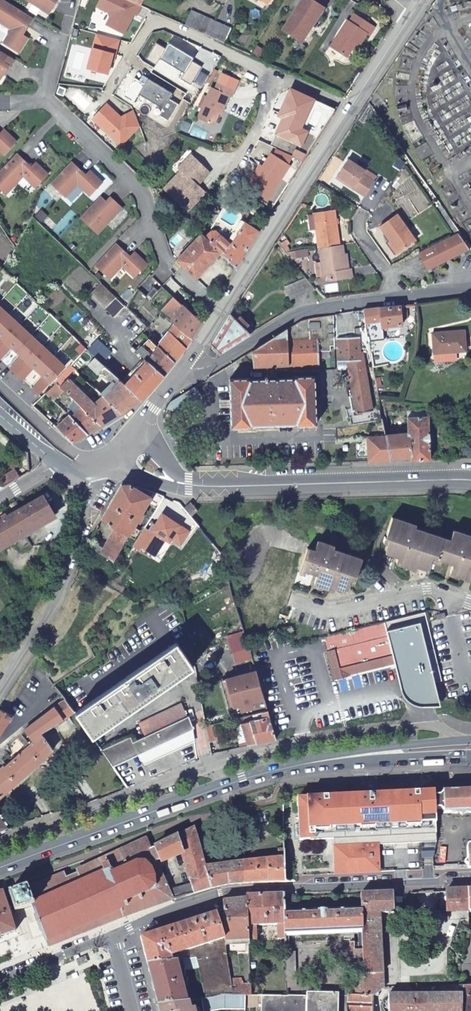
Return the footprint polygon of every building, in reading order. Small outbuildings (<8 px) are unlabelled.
[(18,51),(27,36),(20,31),(25,23),(27,25),(33,16),(7,0),(0,0),(0,19),(12,27),(3,42),(18,51)] [(49,12),(56,0),(30,0),(49,12)] [(97,6),(108,12),(110,17),(106,24),(123,33),(131,18),(129,17),(131,12),(135,15),(140,5),(139,5),(129,0),(100,0),(97,6)] [(312,27),(324,9),(310,0),(302,0),(282,31),(290,36),(296,35),(304,40),(309,32),(307,31),(311,25),(312,27)] [(190,11),(184,25),(198,31),(204,17),(190,11)] [(354,46),(357,49),(366,35),(369,36),(369,35),(374,28),(368,25),(354,16),(349,23),(347,21),(330,48),(346,58),(351,50),(354,46)] [(204,17),(198,31),(208,35),(215,21),(204,17)] [(208,35),(224,43),(230,29),(215,21),(208,35)] [(118,39),(96,33),(87,68),(107,73),(110,60),(112,53),(114,54),(118,39)] [(296,35),(290,36),(301,43),(304,40),(296,35)] [(192,60),(193,57),(168,42),(165,48),(156,42),(146,58),(156,65),(160,58),(183,73),(180,78),(190,85),(202,66),(192,60)] [(1,77),(9,65),(3,61),(8,54),(0,49),(0,77),(1,77)] [(168,98),(172,93),(147,78),(144,83),(134,77),(123,95),(133,102),(138,93),(162,108),(158,115),(168,121),(178,104),(168,98)] [(235,89),(218,82),(214,88),(211,87),(197,117),(213,125),(218,113),(220,109),(222,110),(229,96),(231,96),(235,89)] [(312,99),(289,88),(277,114),(281,116),(274,132),(292,141),(299,128),(312,99)] [(106,103),(92,118),(120,145),(139,124),(133,110),(118,118),(116,116),(117,114),(106,103)] [(4,153),(16,140),(3,128),(0,131),(0,149),(4,153)] [(305,131),(299,128),(292,141),(299,144),(305,131)] [(172,165),(176,170),(191,155),(193,152),(189,148),(172,165)] [(292,149),(290,154),(304,160),(307,155),(292,149)] [(0,169),(0,188),(5,193),(23,174),(36,186),(48,173),(35,161),(29,167),(22,161),(24,159),(17,152),(0,169)] [(191,155),(176,170),(179,172),(164,189),(166,191),(188,210),(205,192),(197,184),(209,172),(191,155)] [(366,195),(375,180),(362,173),(365,168),(347,158),(338,175),(354,185),(352,187),(366,195)] [(71,159),(50,182),(65,196),(77,182),(90,194),(102,181),(89,169),(83,175),(76,169),(78,166),(71,159)] [(362,173),(375,180),(378,175),(365,168),(362,173)] [(336,177),(352,187),(354,185),(338,175),(336,177)] [(79,216),(97,232),(122,206),(111,196),(106,200),(100,194),(79,216)] [(315,214),(319,248),(321,248),(341,245),(335,211),(315,214)] [(389,240),(397,252),(415,241),(397,214),(379,226),(389,240)] [(211,230),(209,230),(204,236),(219,251),(236,266),(258,231),(240,219),(234,228),(232,227),(219,218),(211,230)] [(204,236),(199,232),(176,257),(195,276),(219,251),(204,236)] [(414,253),(426,270),(460,253),(469,249),(458,234),(414,253)] [(392,256),(397,252),(389,240),(384,244),(392,256)] [(134,275),(146,263),(133,251),(130,255),(128,257),(121,251),(123,248),(115,241),(94,263),(109,277),(122,263),(134,275)] [(346,254),(344,244),(341,245),(321,248),(325,276),(331,276),(331,280),(354,277),(353,268),(348,269),(346,254)] [(130,255),(123,248),(121,251),(128,257),(130,255)] [(157,290),(161,285),(150,273),(137,289),(146,297),(154,288),(157,290)] [(292,301),(316,289),(306,278),(285,288),(292,301)] [(112,293),(99,281),(89,292),(104,307),(114,295),(112,293)] [(161,285),(157,290),(149,299),(161,309),(173,296),(168,292),(161,285)] [(191,338),(201,322),(173,296),(161,309),(172,318),(170,321),(175,325),(191,338)] [(408,318),(406,305),(364,309),(368,335),(375,334),(373,322),(381,321),(382,328),(403,326),(402,318),(408,318)] [(219,353),(254,331),(234,310),(211,345),(219,353)] [(299,320),(251,351),(254,367),(267,367),(268,379),(251,380),(250,378),(229,379),(231,428),(252,427),(252,426),(295,424),(295,425),(316,425),(314,376),(293,377),(293,379),(277,379),(276,366),(320,365),(319,351),(330,350),(330,346),(334,346),(333,314),(299,320)] [(0,323),(0,338),(1,339),(0,340),(0,346),(19,326),(7,315),(0,323)] [(157,347),(174,362),(185,347),(191,338),(175,325),(161,342),(154,336),(150,340),(157,347)] [(0,346),(0,359),(8,350),(6,349),(6,347),(8,345),(15,352),(30,336),(19,326),(0,346)] [(463,330),(431,332),(433,353),(457,351),(465,350),(463,330)] [(30,336),(15,352),(23,359),(22,361),(20,361),(18,359),(9,369),(15,375),(42,346),(30,336)] [(360,338),(337,338),(337,361),(348,361),(349,367),(348,368),(352,394),(348,395),(350,410),(354,409),(354,412),(371,410),(364,360),(361,361),(361,353),(360,338)] [(96,341),(87,351),(94,357),(100,363),(109,353),(96,341)] [(136,351),(144,358),(163,376),(174,362),(157,347),(153,352),(143,343),(136,351)] [(53,356),(42,346),(15,375),(21,380),(30,370),(29,369),(29,367),(30,365),(38,373),(53,356)] [(457,351),(433,353),(434,361),(437,364),(458,362),(457,351)] [(64,367),(53,356),(38,373),(45,379),(44,381),(42,381),(40,379),(31,389),(38,395),(64,367)] [(106,368),(100,363),(94,357),(87,365),(96,375),(99,372),(112,384),(101,395),(121,414),(140,401),(121,383),(106,368)] [(144,358),(121,383),(140,401),(163,376),(144,358)] [(71,366),(56,383),(61,387),(67,380),(75,370),(71,366)] [(121,414),(101,395),(95,388),(89,394),(98,402),(95,406),(67,380),(61,387),(62,388),(82,407),(101,426),(121,414)] [(56,383),(45,393),(51,398),(62,388),(61,387),(56,383)] [(169,402),(166,408),(177,414),(200,397),(194,387),(169,402)] [(71,418),(88,435),(101,426),(82,407),(71,418)] [(56,422),(53,425),(73,444),(88,435),(71,418),(68,415),(58,424),(56,422)] [(410,460),(429,459),(428,416),(406,417),(406,432),(384,433),(384,434),(364,435),(365,461),(388,461),(390,461),(390,458),(410,458),(410,460)] [(20,478),(15,469),(14,470),(0,478),(0,480),(4,487),(20,478)] [(108,558),(113,561),(150,496),(129,484),(121,485),(101,520),(115,528),(100,554),(108,558)] [(0,508),(0,545),(15,536),(16,537),(42,521),(41,519),(54,511),(42,492),(19,507),(14,499),(0,508)] [(184,509),(191,518),(198,512),(191,504),(184,509)] [(149,532),(143,528),(132,546),(138,550),(140,547),(153,555),(154,554),(164,539),(168,542),(170,538),(172,540),(179,544),(188,531),(161,514),(149,532)] [(430,561),(434,562),(442,538),(413,529),(414,526),(391,518),(385,537),(384,537),(382,542),(386,544),(384,550),(385,553),(397,557),(395,563),(409,568),(414,570),(415,566),(425,569),(428,568),(430,561)] [(305,571),(306,571),(313,552),(277,540),(278,537),(255,529),(248,549),(247,548),(246,554),(250,555),(248,561),(249,564),(261,568),(259,574),(273,579),(273,580),(278,581),(279,577),(289,580),(291,579),(294,572),(304,575),(305,571)] [(442,538),(434,562),(439,564),(441,560),(452,564),(449,573),(463,578),(463,579),(468,580),(470,576),(470,577),(470,540),(468,539),(469,536),(452,531),(449,540),(442,538)] [(164,539),(154,554),(161,558),(172,540),(170,538),(168,542),(164,539)] [(316,542),(313,552),(306,571),(316,575),(313,585),(327,589),(327,590),(332,591),(334,588),(344,591),(347,590),(349,583),(353,585),(361,560),(332,550),(332,547),(316,542)] [(428,620),(426,611),(412,615),(414,624),(428,620)] [(429,623),(441,671),(448,703),(470,700),(470,614),(470,613),(449,618),(445,619),(444,614),(436,616),(437,621),(429,623)] [(412,615),(323,638),(330,662),(338,660),(342,677),(415,658),(408,631),(415,628),(414,624),(412,615)] [(243,633),(227,638),(231,654),(248,649),(245,641),(243,633)] [(176,643),(75,714),(92,738),(193,668),(176,643)] [(248,650),(234,654),(237,664),(251,660),(250,658),(248,650)] [(338,660),(330,662),(334,679),(342,677),(338,660)] [(262,699),(255,673),(226,682),(234,708),(239,707),(241,713),(253,710),(251,702),(262,699)] [(234,708),(226,682),(220,684),(229,716),(241,713),(239,707),(234,708)] [(65,701),(24,732),(33,744),(4,768),(3,767),(0,769),(0,796),(53,751),(42,733),(75,713),(65,701)] [(145,736),(187,716),(181,703),(139,724),(145,736)] [(0,709),(0,733),(11,716),(7,713),(3,711),(0,709)] [(241,724),(247,747),(275,740),(266,711),(261,713),(263,719),(241,724)] [(192,727),(187,716),(145,736),(132,743),(129,737),(101,751),(112,767),(139,753),(144,762),(193,737),(192,727)] [(139,753),(112,767),(118,775),(144,762),(139,753)] [(442,790),(438,794),(434,795),(434,808),(440,808),(444,812),(470,810),(470,789),(442,790)] [(308,797),(297,798),(300,839),(334,837),(335,872),(379,871),(378,843),(436,841),(434,808),(434,795),(434,790),(418,791),(378,793),(353,794),(308,797)] [(10,827),(0,813),(0,832),(10,827)] [(194,827),(150,849),(154,859),(159,857),(160,859),(181,851),(199,891),(214,887),(229,883),(251,881),(263,881),(285,880),(284,850),(278,850),(278,859),(206,867),(194,828),(194,827)] [(28,888),(27,886),(9,892),(15,911),(31,905),(47,946),(129,913),(134,912),(174,899),(154,859),(150,849),(145,839),(76,872),(77,873),(70,876),(66,878),(64,873),(28,888)] [(447,911),(468,910),(467,889),(446,889),(447,911)] [(0,936),(15,931),(9,913),(4,900),(2,892),(0,892),(0,936)] [(246,897),(248,939),(256,939),(255,924),(277,923),(278,937),(285,937),(285,933),(285,911),(284,895),(284,892),(246,894),(246,897)] [(360,893),(361,908),(362,930),(363,935),(363,936),(380,935),(380,936),(381,936),(380,913),(394,912),(393,892),(360,893)] [(223,900),(225,935),(225,940),(248,939),(246,897),(223,900)] [(361,908),(285,911),(285,933),(362,930),(361,908)] [(217,912),(141,936),(145,952),(148,963),(193,959),(197,969),(207,997),(221,996),(234,995),(232,985),(226,953),(225,940),(225,935),(217,912)] [(363,936),(363,935),(355,935),(357,982),(365,982),(363,936)] [(382,947),(381,936),(380,936),(380,935),(363,936),(365,982),(365,995),(373,995),(373,996),(380,996),(381,994),(379,994),(376,947),(382,947)] [(384,989),(382,947),(376,947),(379,994),(381,994),(384,989)] [(193,959),(148,963),(158,1005),(192,1000),(184,970),(197,969),(193,959)] [(365,995),(365,982),(357,982),(357,995),(365,995)] [(207,997),(203,998),(204,1010),(210,1010),(225,1009),(245,1009),(246,995),(251,995),(251,986),(232,985),(234,995),(221,996),(207,997)] [(462,994),(462,1010),(470,1010),(470,986),(462,986),(462,989),(462,994)] [(261,995),(261,1010),(337,1010),(338,993),(306,992),(306,996),(288,995),(261,995)] [(390,994),(390,1010),(462,1010),(462,994),(390,994)] [(373,995),(365,995),(357,995),(348,995),(347,1010),(373,1010),(373,996),(373,995)] [(158,1005),(160,1010),(196,1010),(194,1000),(192,1000),(158,1005)]
